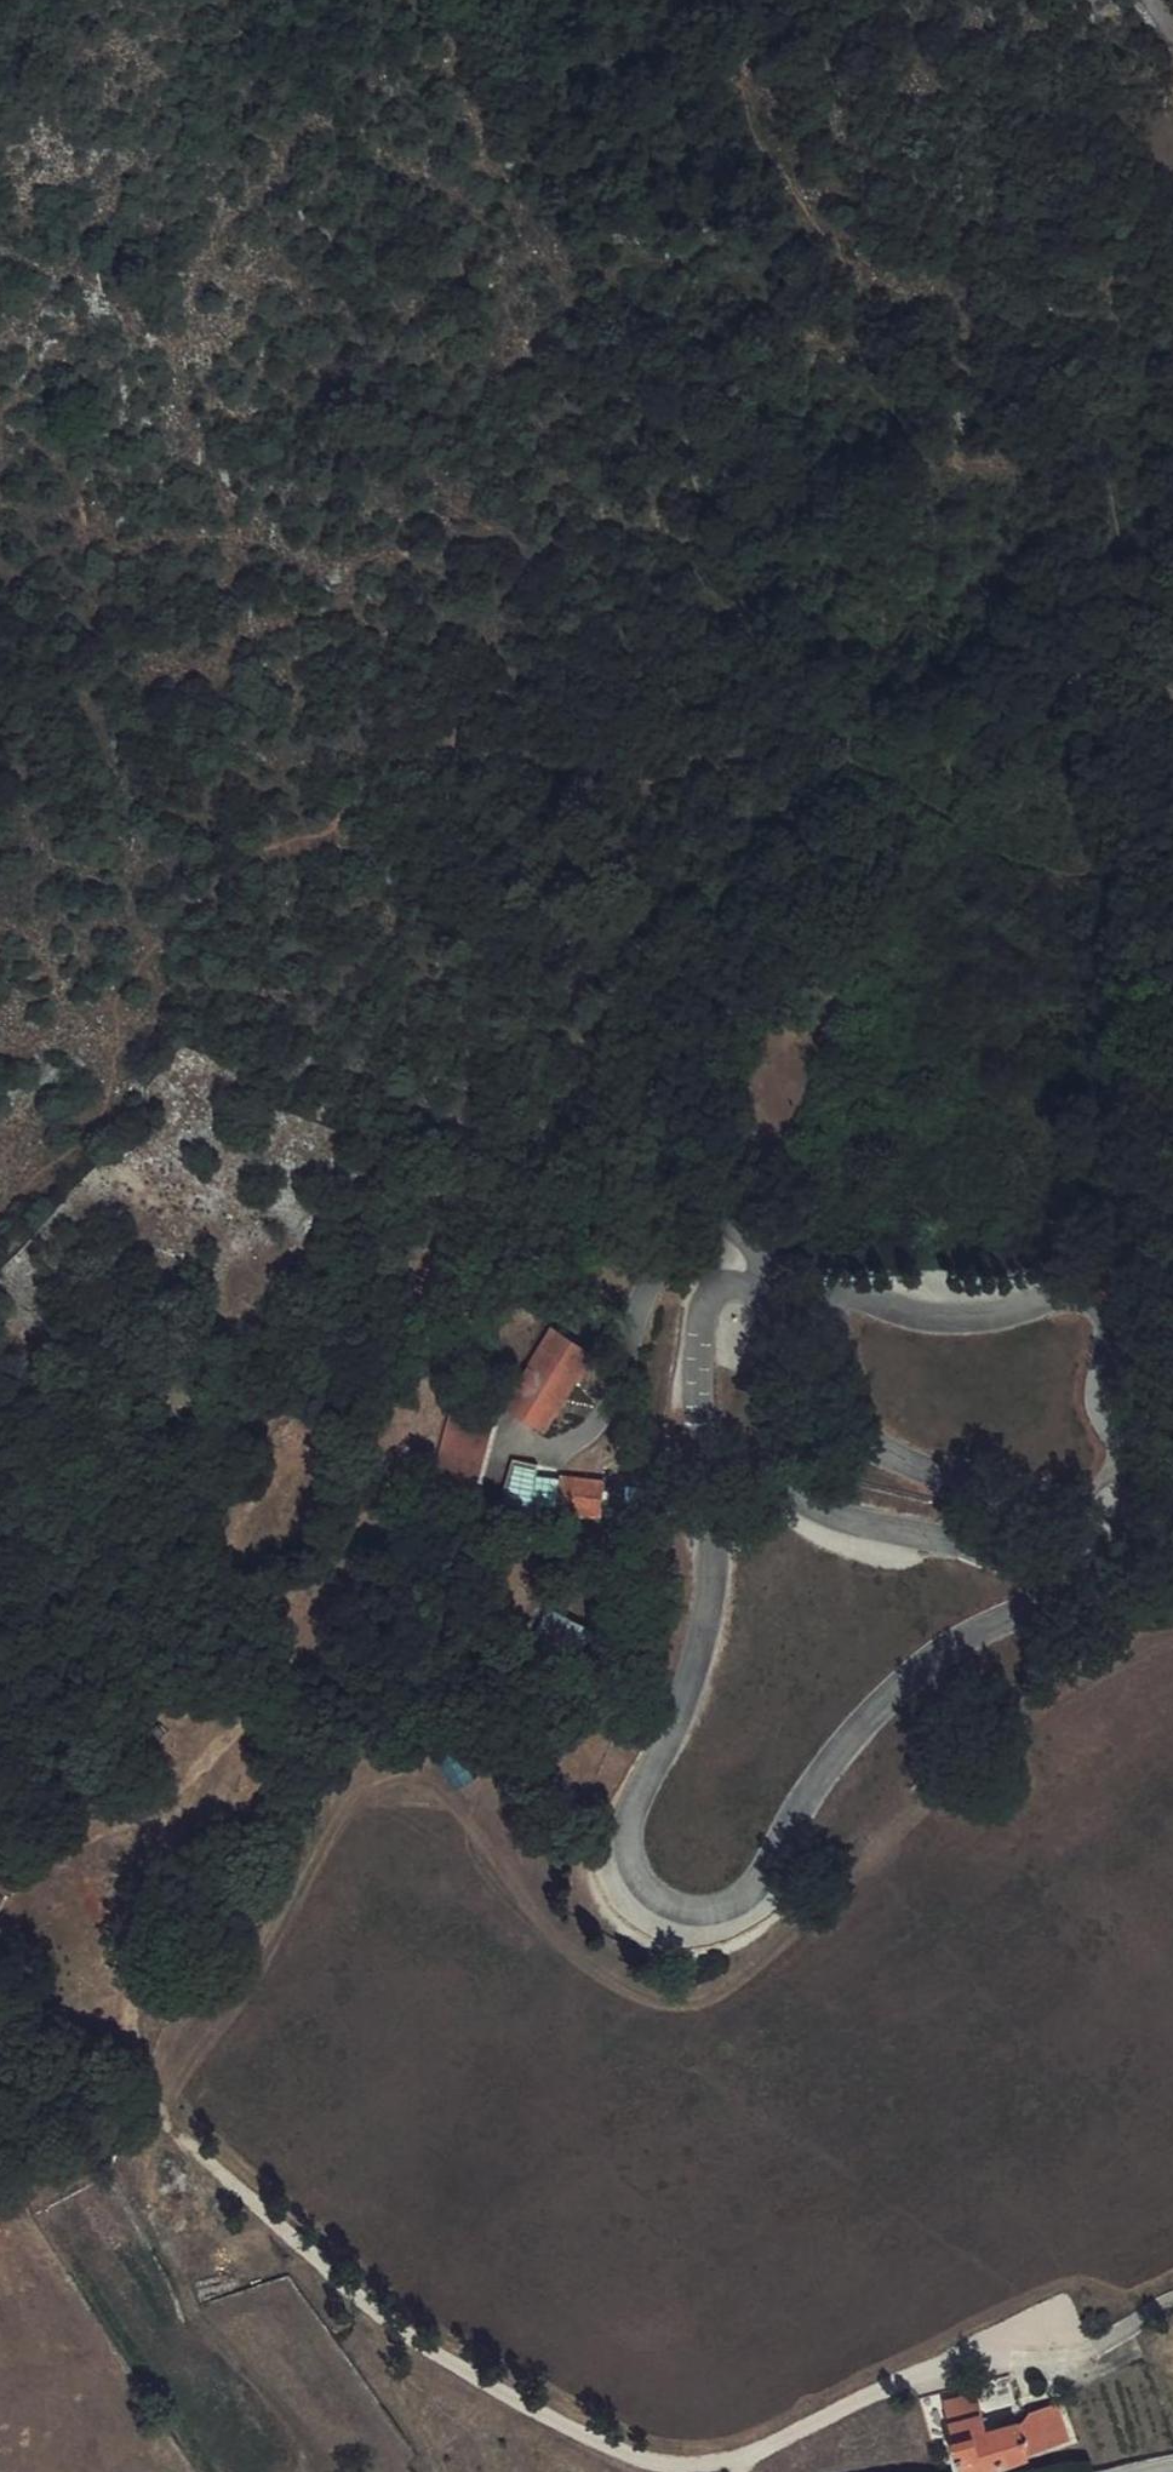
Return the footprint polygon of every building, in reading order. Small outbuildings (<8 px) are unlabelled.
[(546,1324),(505,1411),(554,1434),(595,1347),(546,1324)] [(442,1471),(485,1474),(488,1421),(445,1418),(442,1471)] [(556,1502),(601,1511),(606,1481),(562,1473),(556,1502)] [(577,1627),(552,1613),(541,1633),(566,1647),(577,1627)] [(1046,2398),(1031,2405),(1037,2416),(1051,2408),(1046,2398)] [(1016,2427),(1010,2430),(1024,2460),(1068,2439),(1051,2408),(1037,2416),(1016,2427)] [(1016,2427),(1009,2412),(978,2427),(975,2421),(947,2435),(958,2457),(1010,2430),(1016,2427)] [(958,2457),(965,2471),(997,2471),(1024,2460),(1010,2430),(958,2457)]
